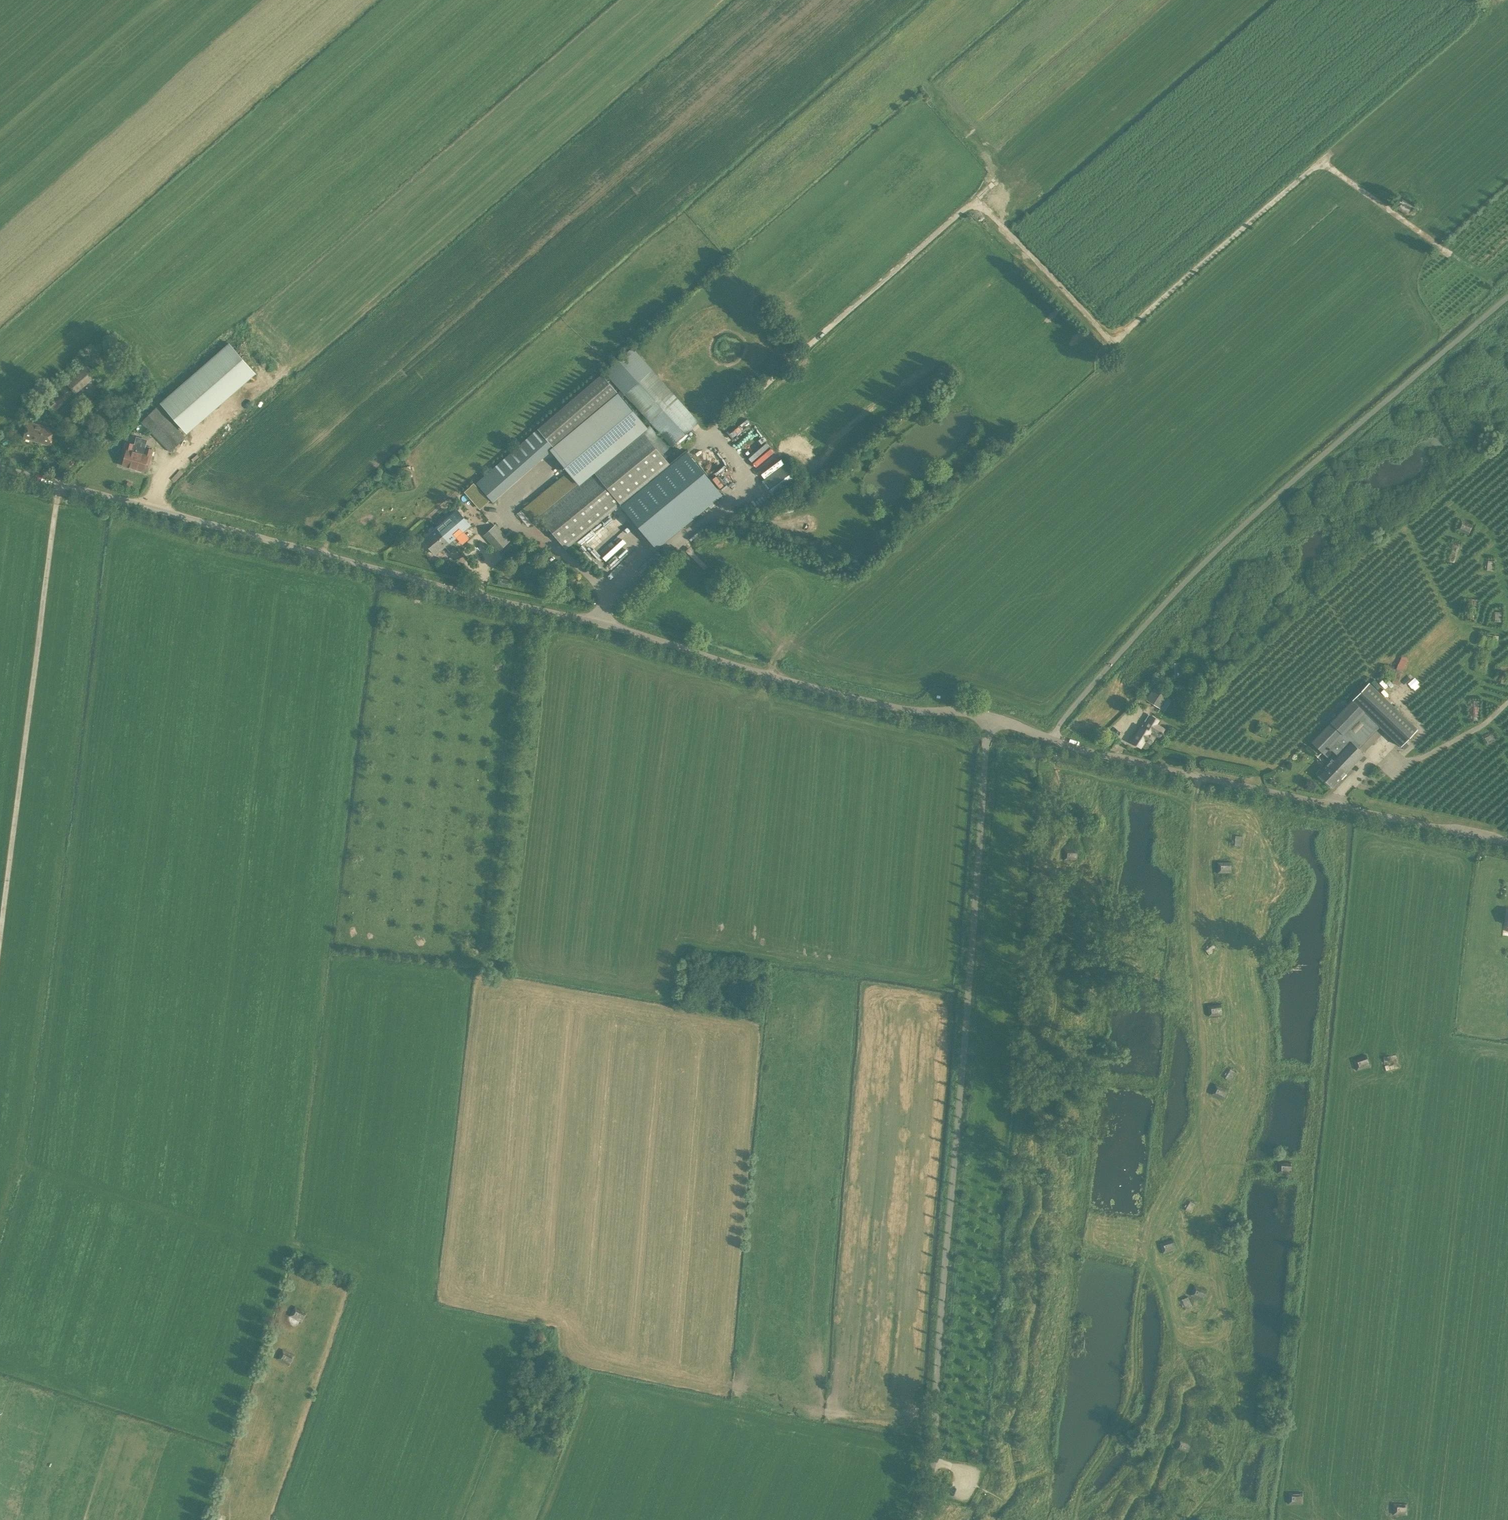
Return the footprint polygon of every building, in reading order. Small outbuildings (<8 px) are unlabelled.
[(1416,209),(1403,201),(1397,210),(1409,219),(1416,209)] [(161,403),(185,430),(254,370),(230,343),(161,403)] [(699,422),(673,393),(633,348),(606,372),(672,446),(699,422)] [(76,394),(97,375),(88,365),(67,383),(76,394)] [(554,445),(617,392),(602,375),(539,428),(554,445)] [(65,386),(60,390),(45,404),(53,413),(73,395),(65,386)] [(171,451),(186,436),(157,407),(142,421),(171,451)] [(69,418),(65,422),(71,427),(74,423),(69,418)] [(748,419),(730,432),(741,449),(757,437),(750,427),(753,425),(748,419)] [(49,444),(54,429),(29,422),(24,437),(49,444)] [(539,428),(477,483),(492,500),(549,449),(554,445),(539,428)] [(661,455),(641,429),(576,482),(568,472),(521,511),(531,523),(540,516),(540,517),(566,548),(640,490),(670,465),(661,455)] [(756,466),(773,451),(762,438),(752,447),(756,452),(749,458),(756,466)] [(137,445),(134,444),(126,442),(122,456),(125,457),(123,465),(144,471),(146,463),(149,464),(153,449),(143,447),(142,448),(136,446),(137,445)] [(674,532),(721,494),(687,452),(670,465),(640,490),(674,532)] [(784,458),(760,473),(774,496),(798,481),(784,458)] [(411,471),(400,474),(403,485),(414,482),(411,471)] [(429,547),(430,548),(430,550),(432,553),(434,553),(435,555),(449,543),(450,544),(471,526),(457,510),(436,528),(437,530),(433,533),(432,531),(433,530),(429,526),(422,532),(427,537),(424,541),(425,542),(424,544),(427,547),(429,547)] [(1456,531),(1469,537),(1474,527),(1461,520),(1456,531)] [(495,526),(485,535),(498,550),(509,541),(495,526)] [(1483,567),(1483,568),(1482,569),(1483,569),(1482,571),(1493,574),(1496,564),(1485,561),(1483,566),(1483,567)] [(1492,619),(1493,619),(1493,621),(1492,621),(1493,621),(1493,624),(1504,625),(1504,614),(1493,614),(1493,619),(1492,619)] [(1458,625),(1451,631),(1458,639),(1465,633),(1458,625)] [(1442,637),(1448,634),(1443,626),(1438,630),(1442,637)] [(1426,641),(1432,648),(1438,643),(1431,636),(1426,641)] [(1481,647),(1496,649),(1498,638),(1483,636),(1481,647)] [(1422,656),(1427,652),(1421,646),(1416,651),(1422,656)] [(1474,667),(1474,668),(1474,669),(1476,669),(1475,672),(1486,674),(1491,653),(1479,651),(1479,653),(1477,653),(1477,655),(1478,656),(1476,667),(1475,666),(1474,667)] [(1395,683),(1401,685),(1409,659),(1403,657),(1395,683)] [(1394,679),(1397,669),(1384,665),(1381,675),(1394,679)] [(1497,681),(1497,682),(1497,683),(1497,685),(1507,687),(1507,686),(1507,677),(1498,675),(1498,680),(1497,680),(1497,681)] [(1329,759),(1316,773),(1332,788),(1360,759),(1363,762),(1367,758),(1364,755),(1364,754),(1358,748),(1379,726),(1400,747),(1401,746),(1405,749),(1409,745),(1405,741),(1417,729),(1369,682),(1311,741),(1329,759)] [(1157,686),(1148,701),(1158,707),(1164,698),(1167,700),(1170,694),(1157,686)] [(1466,719),(1466,720),(1466,721),(1468,721),(1468,723),(1479,723),(1479,702),(1468,702),(1468,705),(1466,704),(1466,705),(1466,706),(1466,707),(1468,707),(1468,718),(1466,718),(1466,719)] [(1142,727),(1133,743),(1142,748),(1143,747),(1146,749),(1148,749),(1150,744),(1151,744),(1155,737),(1156,737),(1159,732),(1158,731),(1154,728),(1159,721),(1152,717),(1145,729),(1142,727)] [(1274,725),(1260,719),(1256,730),(1270,735),(1274,725)] [(1487,733),(1486,734),(1485,734),(1486,734),(1483,736),(1489,745),(1498,741),(1492,731),(1488,733),(1487,733)] [(1230,841),(1231,841),(1231,842),(1230,842),(1230,843),(1231,843),(1231,845),(1242,846),(1243,836),(1231,835),(1231,840),(1230,840),(1230,841)] [(1066,854),(1083,855),(1083,843),(1067,842),(1066,854)] [(1232,863),(1216,863),(1216,874),(1232,874),(1232,863)] [(1206,946),(1207,946),(1206,947),(1205,947),(1204,949),(1211,957),(1219,950),(1211,942),(1207,946),(1207,945),(1206,946)] [(1224,1005),(1208,1006),(1209,1018),(1225,1017),(1224,1005)] [(1352,1058),(1355,1069),(1370,1065),(1366,1054),(1352,1058)] [(1385,1069),(1398,1068),(1396,1055),(1383,1056),(1385,1069)] [(1223,1070),(1224,1071),(1223,1072),(1222,1071),(1222,1072),(1221,1074),(1231,1080),(1236,1071),(1227,1066),(1224,1070),(1223,1070)] [(1229,1090),(1215,1083),(1210,1093),(1224,1101),(1229,1090)] [(1293,1161),(1278,1160),(1277,1172),(1292,1173),(1293,1161)] [(1183,1203),(1183,1204),(1183,1205),(1182,1205),(1181,1207),(1191,1213),(1196,1204),(1186,1198),(1183,1203)] [(1172,1238),(1160,1242),(1163,1253),(1176,1249),(1172,1238)] [(1208,1289),(1195,1284),(1191,1295),(1204,1300),(1208,1289)] [(1182,1297),(1180,1298),(1178,1299),(1182,1309),(1192,1305),(1187,1295),(1182,1297)] [(307,1312),(293,1306),(289,1316),(303,1322),(307,1312)] [(298,1350),(284,1345),(280,1356),(294,1361),(298,1350)] [(1186,1403),(1186,1405),(1186,1408),(1197,1408),(1197,1397),(1186,1397),(1186,1403)] [(1196,1446),(1181,1440),(1176,1451),(1191,1457),(1196,1446)] [(1160,1481),(1161,1481),(1160,1483),(1159,1482),(1159,1483),(1160,1483),(1159,1485),(1169,1490),(1173,1481),(1163,1476),(1161,1481),(1160,1481)] [(1303,1492),(1287,1492),(1287,1504),(1303,1504),(1303,1492)] [(1411,1504),(1395,1504),(1395,1516),(1411,1516),(1411,1504)]
